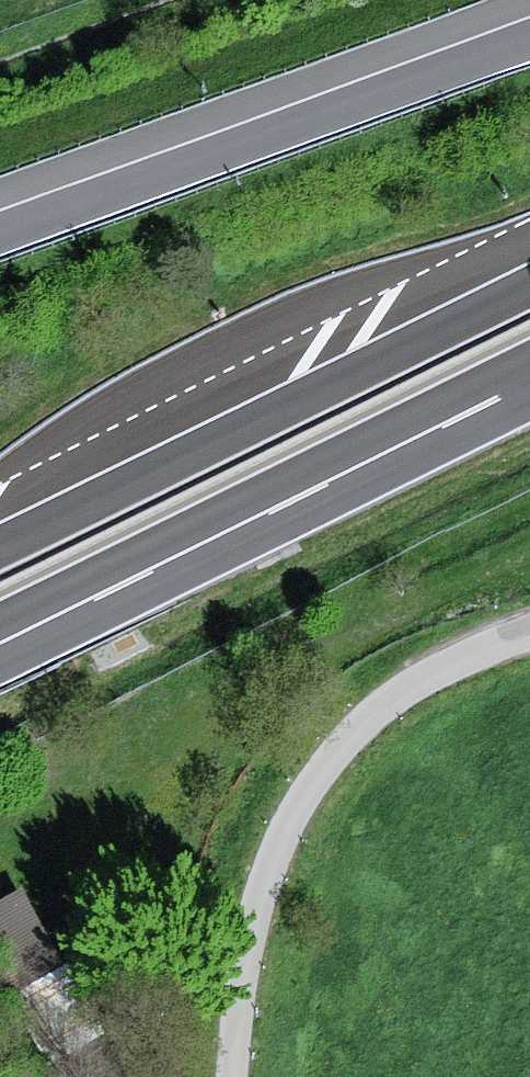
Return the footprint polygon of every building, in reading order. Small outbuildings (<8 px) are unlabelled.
[(19,893),(0,904),(0,961),(69,1076),(81,1076),(116,1056),(19,893)]
